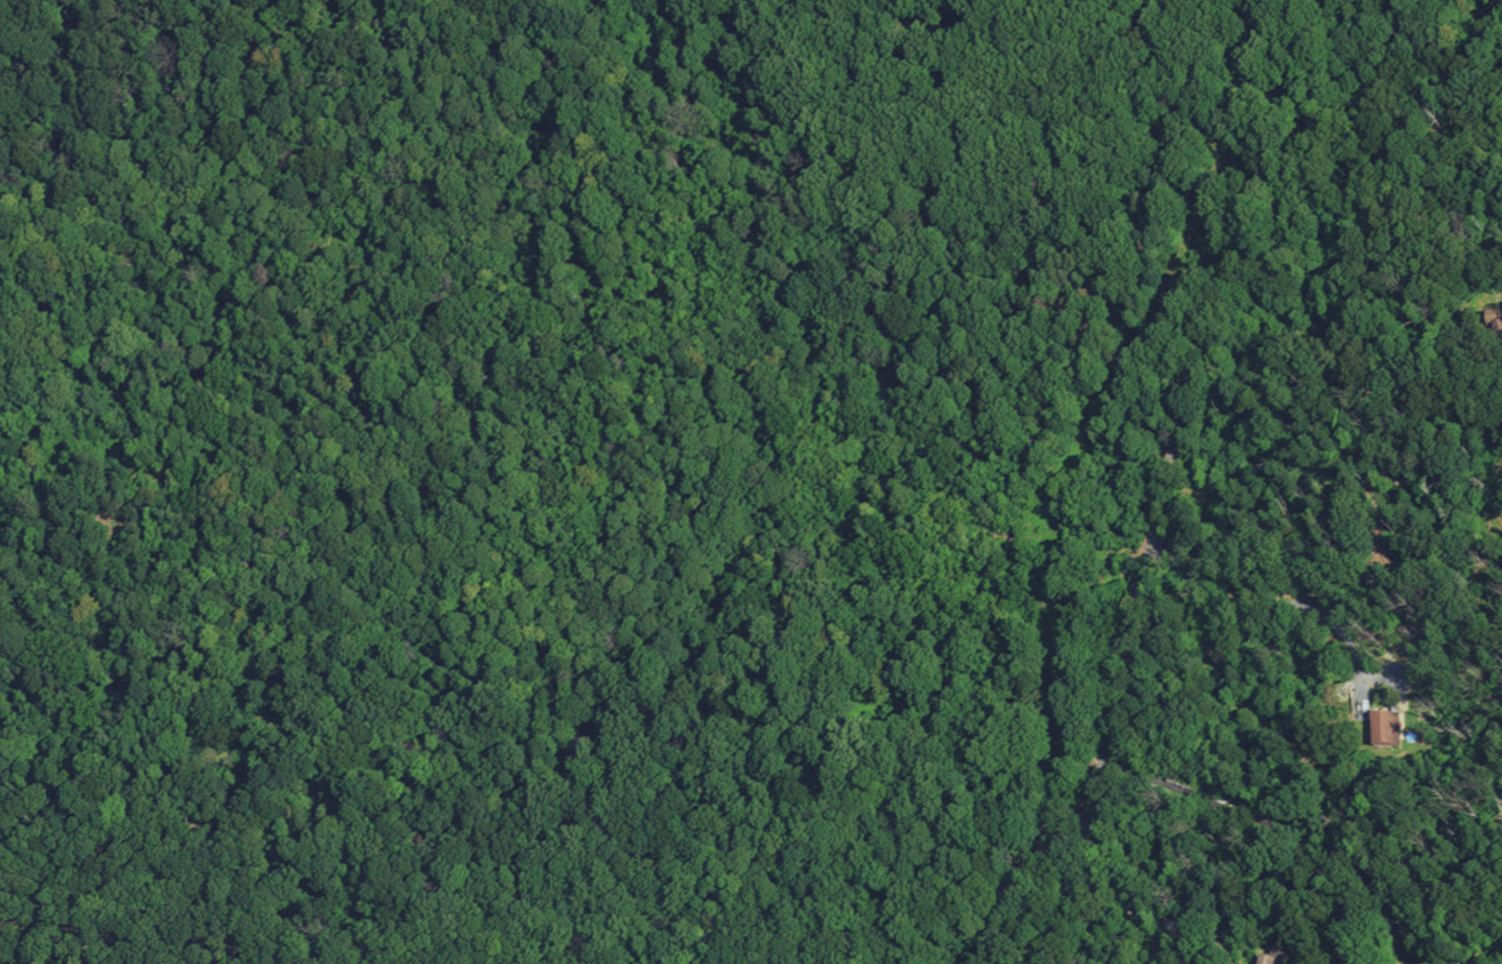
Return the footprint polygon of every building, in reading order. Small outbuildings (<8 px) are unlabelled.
[(1488,319),(1501,318),(1501,354),(1497,354),(1495,332),(1489,333),(1488,319)] [(1372,711),(1399,710),(1400,748),(1373,749),(1372,711)] [(1283,950),(1270,948),(1267,961),(1254,959),(1253,963),(1281,963),(1283,950)]
